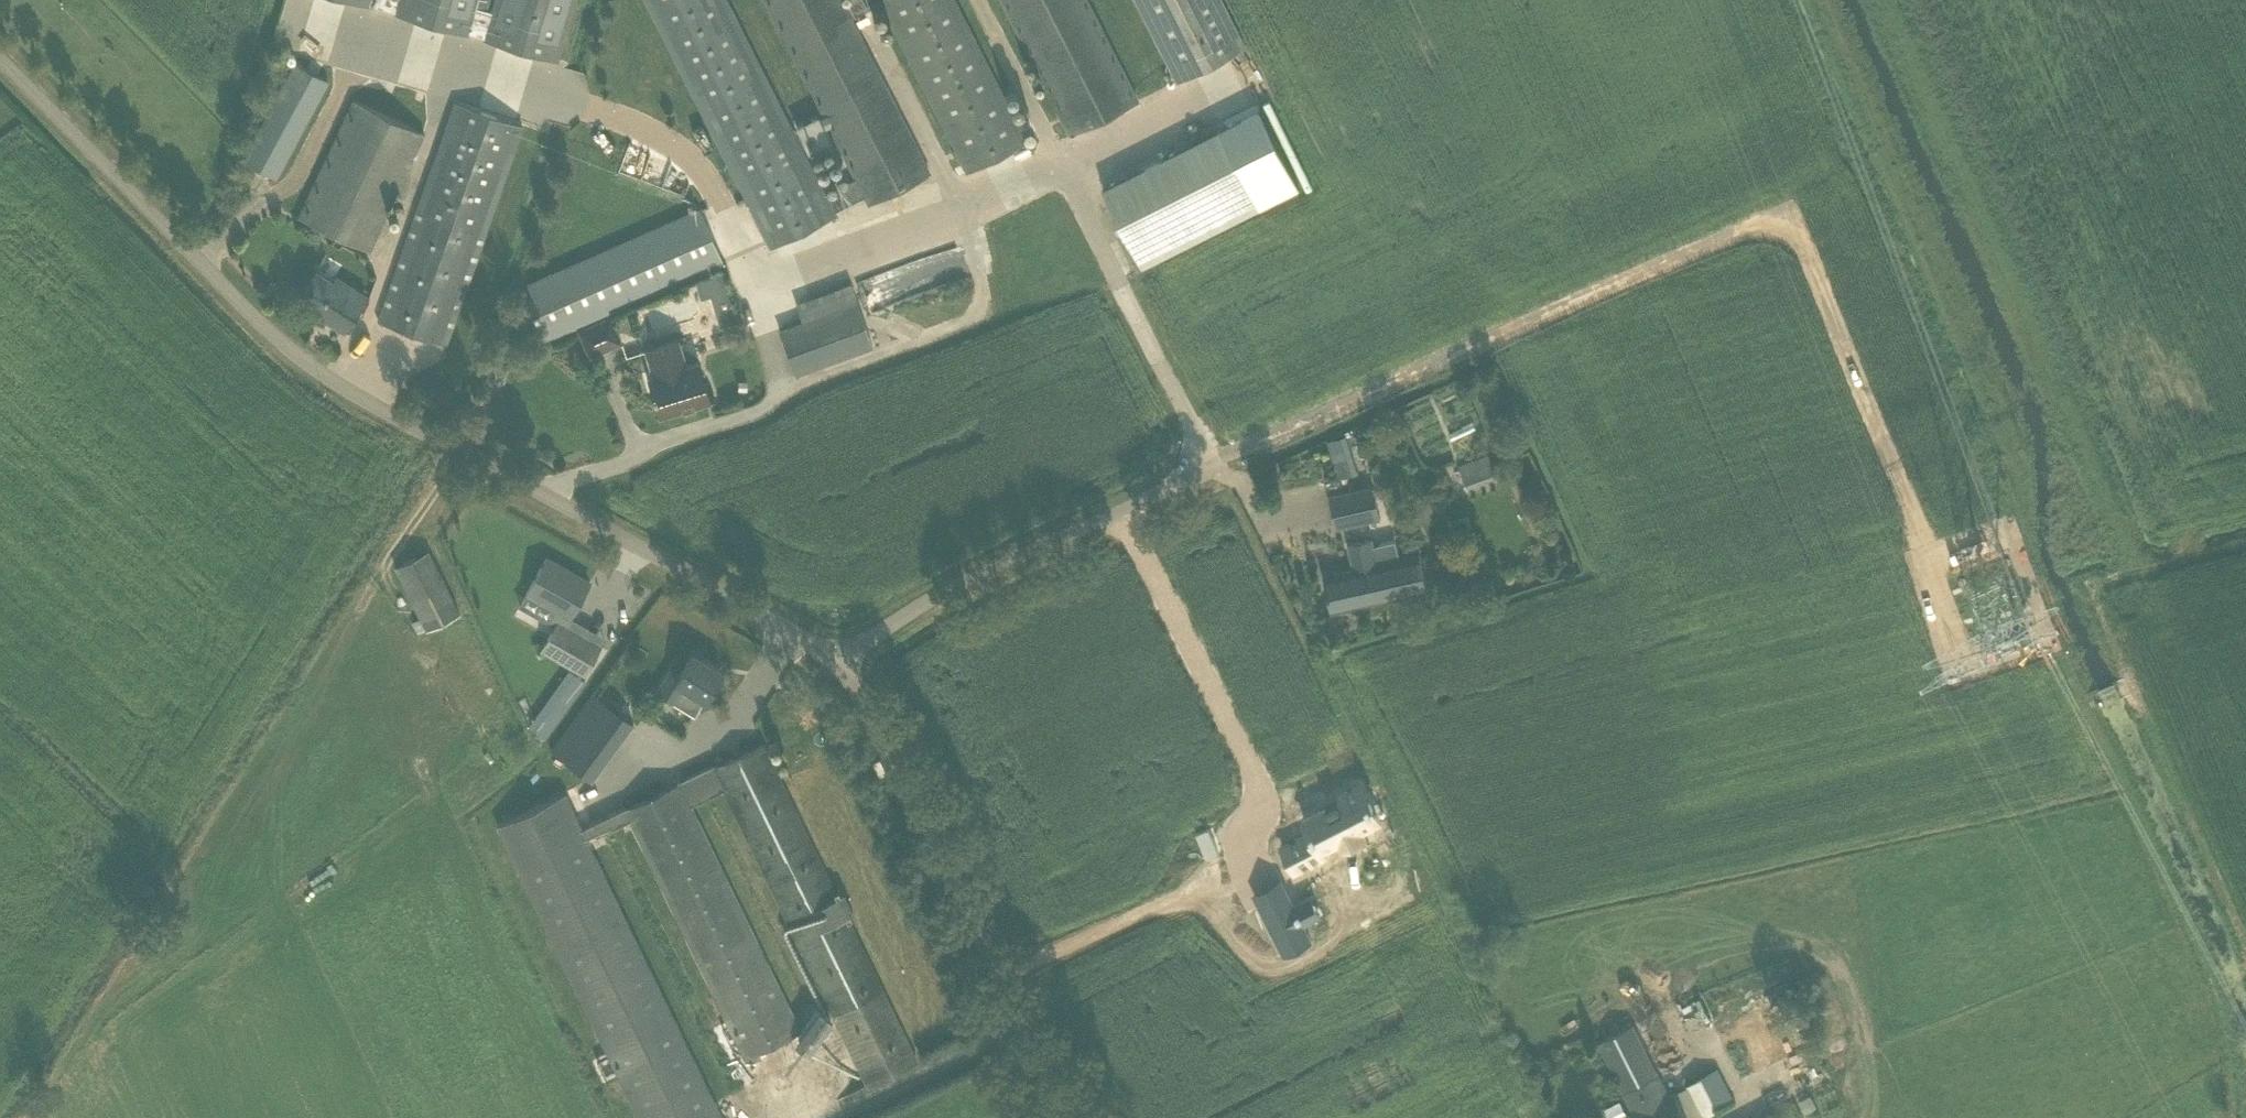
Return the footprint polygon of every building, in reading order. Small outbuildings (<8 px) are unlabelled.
[(395,11),(398,0),(351,0),(368,5),(369,4),(395,11)] [(395,11),(394,13),(468,34),(468,33),(483,37),(491,10),(476,6),(477,0),(398,0),(395,11)] [(491,10),(483,37),(483,38),(557,60),(574,0),(494,0),(491,10)] [(768,248),(835,215),(833,212),(863,196),(868,205),(930,174),(881,78),(851,17),(882,1),(962,161),(960,162),(963,168),(965,167),(967,171),(1025,142),(1015,123),(954,0),(849,0),(845,2),(844,0),(765,0),(810,89),(823,115),(828,125),(854,178),(824,193),(726,0),(643,0),(768,248)] [(1067,132),(1110,111),(1134,99),(1084,0),(1000,0),(1067,132)] [(1218,0),(1132,0),(1172,79),(1241,45),(1218,0)] [(323,90),(327,82),(295,65),(290,72),(253,141),(242,161),(275,178),(285,159),(323,90)] [(368,250),(377,230),(424,131),(355,98),(299,218),(368,250)] [(523,124),(508,118),(463,103),(453,100),(418,205),(385,300),(378,321),(445,344),(452,323),(485,230),(523,124)] [(1260,109),(1103,188),(1143,267),(1299,188),(1260,109)] [(817,115),(794,126),(807,152),(830,141),(824,127),(828,125),(823,115),(819,117),(817,115)] [(534,297),(522,302),(539,340),(721,262),(699,211),(696,212),(529,284),(534,297)] [(950,281),(969,276),(961,248),(860,276),(868,306),(921,292),(918,283),(948,275),(950,281)] [(724,269),(694,278),(700,297),(710,294),(729,288),(724,269)] [(318,314),(343,330),(364,295),(334,277),(332,281),(314,270),(297,299),(319,312),(318,314)] [(873,346),(851,282),(794,303),(801,321),(779,330),(795,374),(873,346)] [(589,356),(621,342),(610,315),(577,329),(589,356)] [(678,340),(645,350),(651,371),(655,370),(656,374),(646,377),(652,392),(651,393),(652,397),(653,397),(659,415),(709,400),(698,362),(686,365),(678,340)] [(1349,433),(1329,438),(1338,478),(1358,473),(1349,433)] [(1468,490),(1498,479),(1488,453),(1459,465),(1468,490)] [(1380,517),(1373,483),(1328,492),(1335,526),(1380,517)] [(1324,576),(1332,610),(1424,590),(1416,554),(1378,563),(1373,537),(1346,543),(1352,570),(1324,576)] [(427,550),(394,566),(426,630),(459,613),(427,550)] [(526,593),(518,606),(552,626),(539,650),(582,674),(598,644),(563,624),(567,617),(569,618),(578,601),(589,582),(546,558),(535,577),(526,593)] [(657,688),(657,689),(655,692),(694,715),(706,694),(707,694),(721,671),(692,653),(679,673),(670,667),(657,688)] [(584,681),(576,676),(537,731),(544,737),(584,681)] [(550,750),(592,780),(634,722),(592,691),(550,750)] [(506,817),(632,1117),(717,1117),(599,838),(638,822),(737,1058),(798,1032),(802,1043),(841,1027),(865,1085),(912,1065),(776,740),(581,822),(568,791),(506,817)] [(1311,835),(1282,849),(1295,875),(1325,860),(1321,853),(1339,844),(1342,851),(1364,840),(1360,833),(1379,824),(1360,787),(1341,797),(1344,803),(1304,823),(1311,835)] [(1287,894),(1262,906),(1287,955),(1311,943),(1287,894)] [(1781,1004),(1720,1026),(1739,1077),(1792,1057),(1780,1025),(1788,1022),(1781,1004)] [(1633,1026),(1632,1024),(1618,1032),(1599,1042),(1635,1112),(1624,1117),(1688,1117),(1674,1092),(1668,1095),(1654,1067),(1677,1056),(1656,1015),(1633,1026)] [(1686,1085),(1702,1117),(1733,1101),(1717,1070),(1686,1085)] [(869,1084),(838,1098),(846,1113),(876,1098),(869,1084)]
